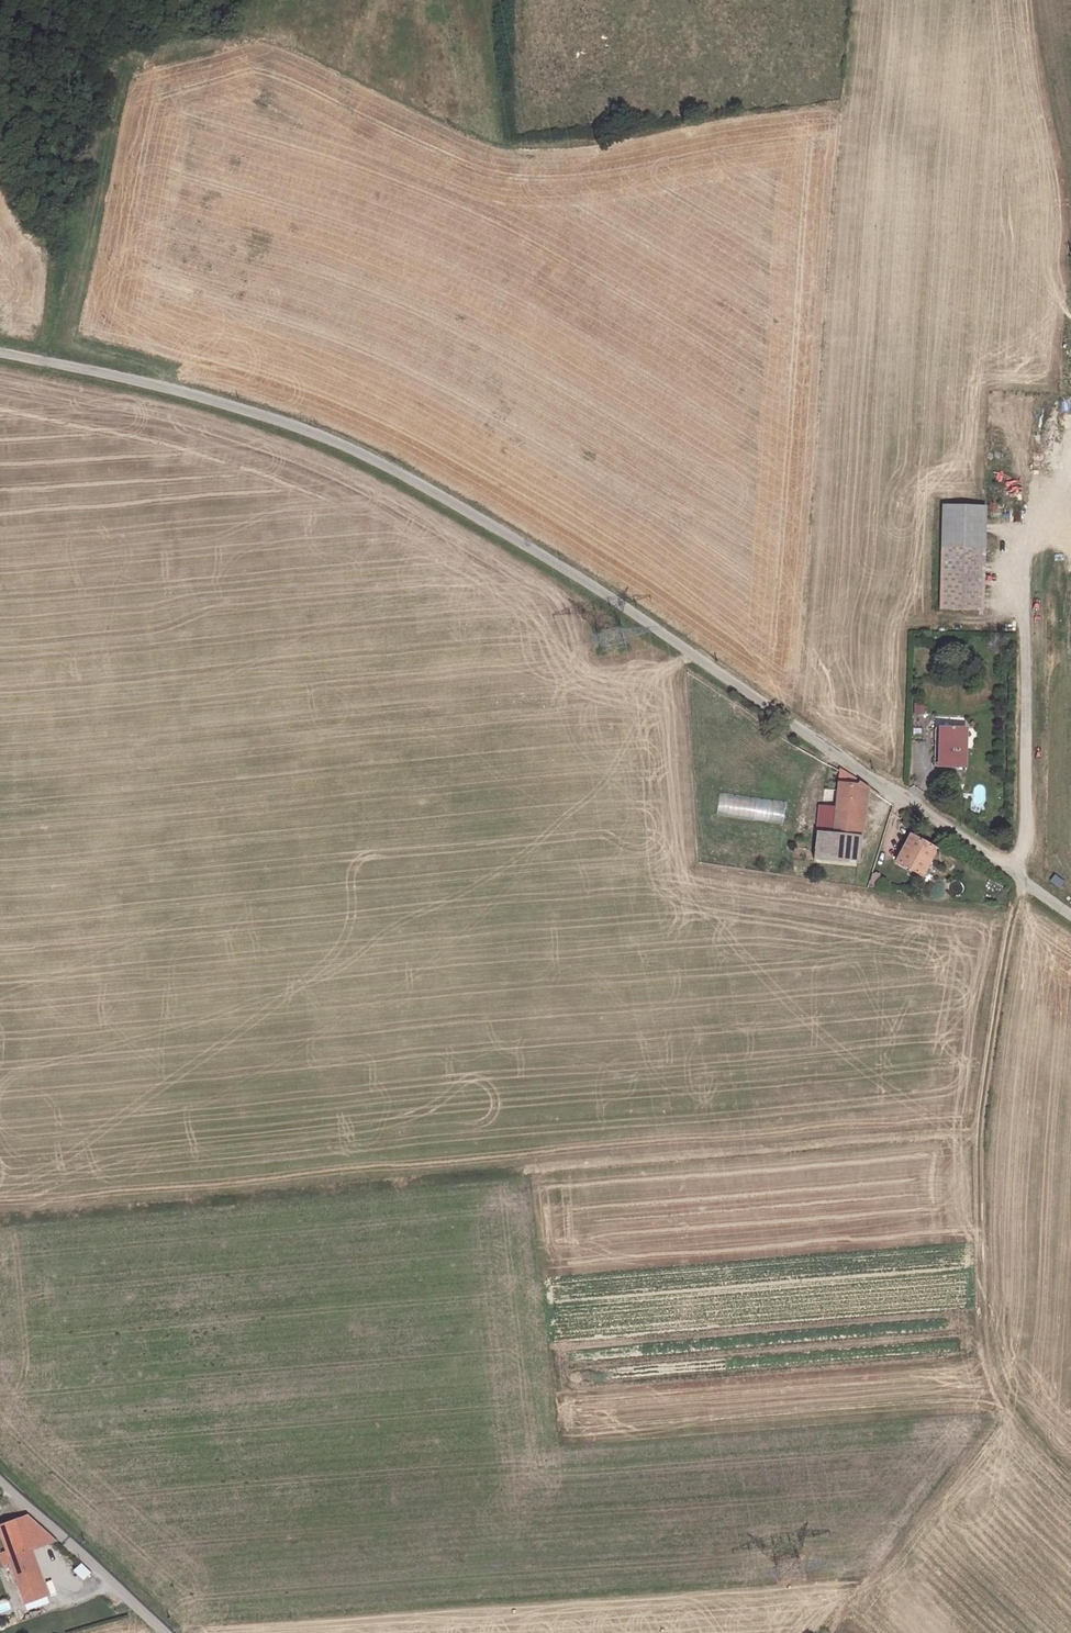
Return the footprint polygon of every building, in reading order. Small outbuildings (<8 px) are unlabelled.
[(943,506),(943,547),(986,549),(986,506),(943,506)] [(986,549),(943,547),(942,584),(986,585),(986,549)] [(985,611),(986,585),(942,584),(942,610),(985,611)] [(912,714),(923,714),(923,705),(912,705),(912,714)] [(970,737),(946,736),(945,767),(936,768),(935,778),(969,778),(970,737)] [(833,835),(866,839),(868,822),(863,822),(863,824),(852,823),(856,780),(839,769),(837,791),(833,835)] [(864,863),(866,839),(833,835),(837,791),(819,790),(813,859),(864,863)] [(717,795),(715,816),(782,822),(784,801),(717,795)] [(920,878),(934,852),(913,841),(904,857),(900,855),(895,865),(920,878)] [(877,875),(871,873),(866,884),(871,887),(877,875)] [(1053,876),(1049,883),(1060,889),(1064,882),(1053,876)] [(52,1548),(36,1533),(20,1518),(0,1525),(0,1554),(12,1588),(0,1592),(0,1603),(16,1598),(19,1605),(40,1598),(25,1552),(34,1549),(36,1555),(47,1552),(52,1548)] [(76,1583),(84,1577),(73,1568),(67,1574),(76,1583)]
